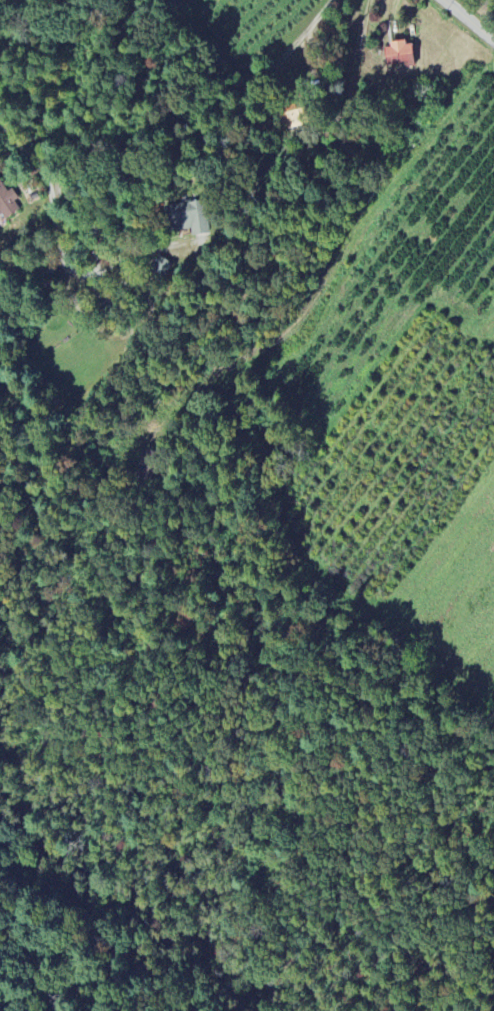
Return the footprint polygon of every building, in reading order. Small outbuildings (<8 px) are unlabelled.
[(384,47),(387,67),(404,64),(405,69),(415,68),(410,43),(384,47)] [(0,180),(0,215),(1,214),(5,220),(19,211),(14,202),(18,200),(12,190),(8,193),(0,180)] [(207,236),(204,203),(164,206),(166,233),(191,231),(191,237),(207,236)] [(173,265),(158,257),(149,272),(165,280),(173,265)]
